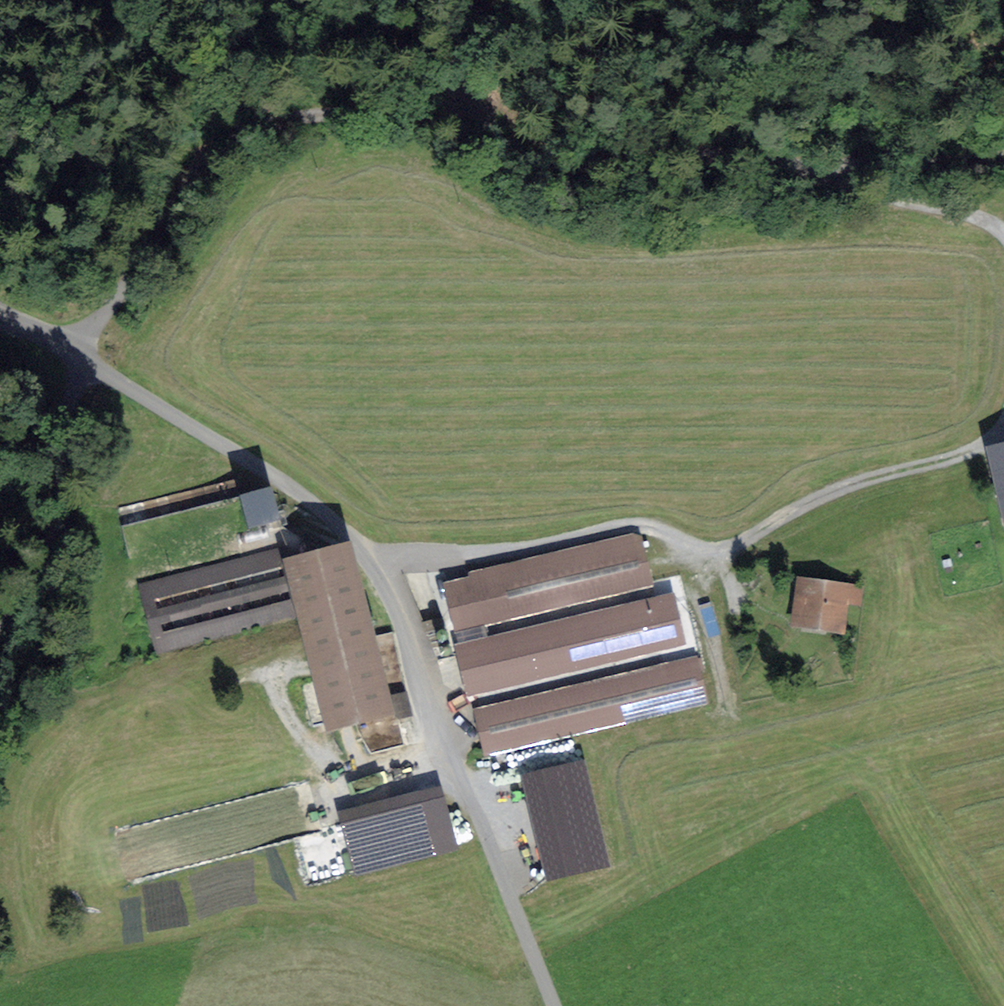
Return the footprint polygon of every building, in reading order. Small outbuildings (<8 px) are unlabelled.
[(241,500),(123,530),(130,559),(280,521),(272,489),(240,497),(241,500)] [(646,584),(636,544),(451,588),(461,628),(646,584)] [(159,652),(305,614),(293,568),(288,548),(141,587),(159,652)] [(344,555),(293,568),(305,614),(333,723),(384,710),(344,555)] [(842,591),(807,586),(803,621),(837,626),(841,601),(860,604),(862,587),(843,585),(842,591)] [(652,609),(467,654),(475,686),(660,642),(652,609)] [(491,752),(676,708),(666,668),(481,712),(491,752)] [(38,716),(46,722),(53,711),(47,705),(38,716)] [(590,761),(526,776),(551,885),(615,870),(590,761)] [(440,798),(345,822),(357,871),(454,846),(440,798)]
